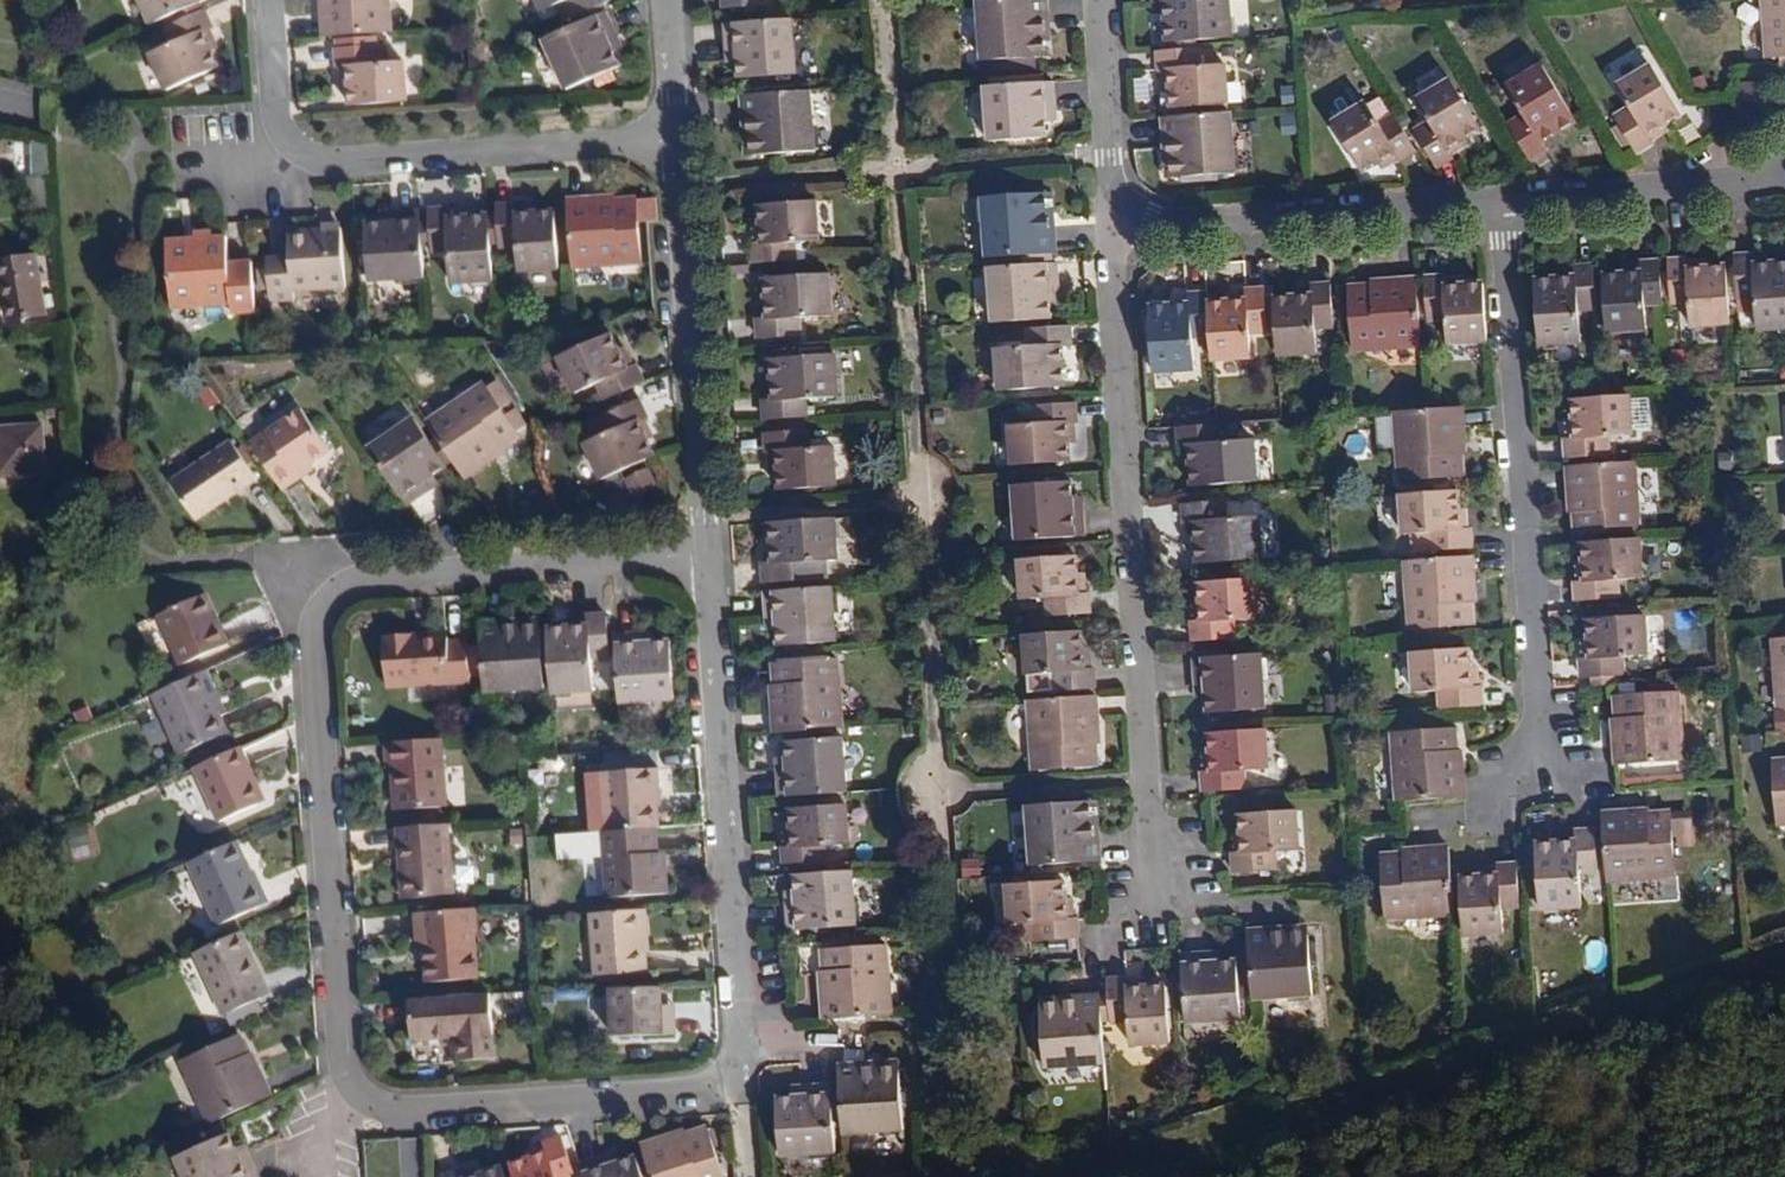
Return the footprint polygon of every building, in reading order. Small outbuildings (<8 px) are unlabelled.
[(157,23),(207,0),(147,0),(157,23)] [(326,36),(393,31),(391,0),(328,0),(328,1),(324,1),(326,36)] [(551,9),(571,0),(547,0),(551,9)] [(588,14),(620,0),(582,0),(588,14)] [(984,58),(1044,54),(1042,26),(1051,25),(1050,0),(980,0),(984,58)] [(1168,19),(1170,41),(1235,36),(1233,0),(1173,0),(1174,19),(1168,19)] [(1769,57),(1784,56),(1784,0),(1766,0),(1769,57)] [(626,65),(619,49),(615,38),(624,35),(613,9),(551,37),(573,88),(626,65)] [(207,11),(146,38),(167,87),(220,65),(213,49),(209,40),(217,36),(207,11)] [(735,52),(736,62),(738,78),(795,75),(791,19),(725,23),(727,52),(735,52)] [(1053,53),(1051,25),(1042,26),(1044,54),(1053,53)] [(629,45),(624,35),(615,38),(619,49),(629,45)] [(221,45),(217,36),(209,40),(213,49),(221,45)] [(342,50),(343,69),(353,68),(354,88),(356,104),(412,100),(410,62),(394,63),(385,63),(384,46),(381,46),(380,38),(342,41),(342,50)] [(392,45),(384,46),(385,63),(394,63),(392,45)] [(1172,69),(1174,89),(1174,106),(1231,103),(1229,66),(1204,67),(1203,47),(1162,50),(1163,70),(1165,69),(1172,69)] [(735,52),(727,52),(728,63),(736,62),(735,52)] [(1545,64),(1509,86),(1526,115),(1511,124),(1532,159),(1548,150),(1543,142),(1579,120),(1545,64)] [(1655,65),(1620,85),(1633,107),(1618,116),(1639,153),(1656,143),(1653,139),(1671,129),(1668,123),(1684,113),(1655,65)] [(345,88),(354,88),(353,68),(343,69),(345,88)] [(1172,69),(1165,69),(1166,89),(1174,89),(1172,69)] [(1452,80),(1419,100),(1432,121),(1416,131),(1438,166),(1454,156),(1452,153),(1469,143),(1466,138),(1482,129),(1452,80)] [(1769,81),(1748,81),(1749,101),(1770,100),(1769,81)] [(1056,88),(988,92),(992,147),(1051,142),(1050,124),(1050,116),(1058,115),(1056,88)] [(741,129),(743,156),(801,152),(797,91),(728,96),(731,129),(741,129)] [(1418,150),(1396,114),(1381,123),(1368,102),(1335,123),(1364,171),(1380,162),(1383,167),(1399,157),(1401,160),(1418,150)] [(1234,112),(1166,117),(1168,149),(1177,148),(1178,176),(1238,172),(1234,112)] [(1058,123),(1058,115),(1050,116),(1050,124),(1058,123)] [(741,129),(731,129),(732,157),(743,156),(741,129)] [(32,178),(47,176),(45,147),(31,143),(31,158),(32,178)] [(1177,148),(1168,149),(1170,176),(1178,176),(1177,148)] [(17,181),(32,178),(31,158),(17,158),(17,181)] [(1048,222),(1045,193),(984,198),(989,257),(1059,252),(1057,221),(1048,222)] [(1048,222),(1057,221),(1054,193),(1045,193),(1048,222)] [(639,198),(617,200),(607,200),(607,197),(569,200),(574,266),(644,262),(639,198)] [(545,202),(524,203),(525,212),(545,210),(545,202)] [(758,206),(759,225),(761,244),(752,245),(754,262),(795,260),(793,242),(817,240),(815,202),(758,206)] [(525,212),(524,203),(505,204),(508,244),(527,244),(529,269),(566,267),(562,209),(545,210),(525,212)] [(489,215),(470,216),(470,223),(451,223),(451,217),(450,208),(431,210),(432,218),(433,242),(434,250),(454,249),(455,282),(493,280),(489,215)] [(394,221),(385,222),(367,223),(372,281),(424,278),(422,243),(420,219),(420,210),(394,212),(394,221)] [(394,221),(394,212),(384,212),(385,222),(394,221)] [(422,243),(433,242),(432,218),(420,219),(422,243)] [(326,228),(344,227),(343,220),(325,220),(326,228)] [(751,225),(752,245),(761,244),(759,225),(751,225)] [(348,286),(344,227),(326,228),(291,229),(292,256),(270,257),(272,299),(294,297),(294,289),(348,286)] [(256,310),(252,260),(229,261),(227,234),(168,238),(171,306),(232,302),(233,311),(256,310)] [(1784,327),(1784,262),(1755,264),(1755,254),(1737,256),(1740,297),(1757,297),(1759,329),(1784,327)] [(44,316),(34,255),(0,261),(0,284),(6,323),(44,316)] [(1693,327),(1733,324),(1729,267),(1710,268),(1710,262),(1691,263),(1690,259),(1671,261),(1674,303),(1692,302),(1693,327)] [(1647,305),(1665,303),(1662,261),(1644,262),(1644,266),(1624,268),(1625,274),(1606,276),(1609,332),(1648,329),(1647,305)] [(989,267),(993,322),(1053,318),(1052,301),(1051,290),(1060,290),(1058,263),(989,267)] [(1598,308),(1595,266),(1577,267),(1577,277),(1537,280),(1542,345),(1583,342),(1581,309),(1598,308)] [(772,319),(766,319),(758,320),(759,337),(799,334),(798,316),(830,314),(827,273),(763,278),(765,301),(770,300),(772,319)] [(1450,344),(1489,341),(1485,284),(1466,284),(1466,280),(1446,280),(1446,277),(1427,278),(1430,320),(1448,319),(1450,344)] [(1423,346),(1418,278),(1373,282),(1373,285),(1351,287),(1355,351),(1423,346)] [(1294,298),(1275,299),(1279,356),(1319,353),(1317,329),(1335,327),(1332,285),(1313,286),(1314,290),(1294,291),(1294,298)] [(1061,300),(1060,290),(1051,290),(1052,301),(1061,300)] [(1211,336),(1212,360),(1252,357),(1250,333),(1269,332),(1265,290),(1247,291),(1248,294),(1227,296),(1228,302),(1208,304),(1211,336)] [(1211,336),(1208,304),(1207,294),(1190,296),(1190,305),(1151,307),(1156,372),(1196,369),(1194,337),(1211,336)] [(1066,386),(1065,365),(1058,365),(1057,347),(1064,347),(1073,346),(1071,328),(1031,331),(1032,349),(998,352),(1001,391),(1066,386)] [(632,367),(624,350),(617,334),(565,357),(580,390),(602,381),(609,396),(646,378),(640,364),(632,367)] [(632,367),(640,364),(632,346),(624,350),(632,367)] [(779,400),(771,401),(762,402),(763,419),(805,416),(804,399),(837,396),(834,356),(768,361),(770,383),(778,382),(779,400)] [(487,385),(430,424),(468,480),(506,455),(503,451),(524,437),(521,432),(530,426),(519,410),(509,416),(504,409),(514,402),(500,382),(491,389),(487,385)] [(770,383),(771,401),(779,400),(778,382),(770,383)] [(1604,398),(1574,400),(1575,417),(1570,418),(1571,438),(1567,438),(1568,456),(1610,453),(1609,435),(1634,434),(1631,396),(1604,398)] [(620,471),(659,454),(652,439),(644,421),(652,417),(645,401),(607,418),(614,433),(592,443),(608,476),(620,471)] [(1014,465),(1071,461),(1069,440),(1067,421),(1078,420),(1077,403),(1034,406),(1036,423),(1011,425),(1014,465)] [(1467,452),(1463,408),(1427,411),(1395,413),(1401,478),(1464,475),(1462,453),(1467,452)] [(306,414),(255,449),(287,497),(304,485),(300,478),(313,470),(333,456),(306,414)] [(1378,445),(1393,445),(1393,416),(1378,416),(1378,445)] [(416,419),(371,451),(409,506),(434,489),(428,481),(436,476),(449,467),(416,419)] [(1079,440),(1078,420),(1067,421),(1069,440),(1079,440)] [(1184,445),(1194,445),(1200,445),(1201,466),(1194,466),(1196,486),(1261,482),(1259,442),(1225,444),(1224,424),(1217,425),(1183,427),(1184,445)] [(45,474),(43,426),(0,428),(0,476),(45,474)] [(806,430),(765,433),(766,452),(768,452),(776,452),(777,472),(778,489),(835,485),(833,448),(807,448),(806,430)] [(236,447),(175,487),(200,525),(261,485),(236,447)] [(776,452),(768,452),(770,472),(777,472),(776,452)] [(1635,462),(1570,466),(1572,510),(1576,510),(1578,533),(1640,529),(1635,462)] [(653,469),(634,478),(642,495),(661,487),(653,469)] [(317,477),(313,470),(300,478),(304,485),(317,477)] [(428,481),(434,489),(441,485),(436,476),(428,481)] [(1086,536),(1084,507),(1076,507),(1075,497),(1074,482),(1014,487),(1019,541),(1086,536)] [(1461,509),(1459,491),(1402,495),(1405,533),(1414,533),(1415,551),(1473,546),(1472,527),(1470,527),(1463,528),(1461,509)] [(1084,497),(1075,497),(1076,507),(1084,507),(1084,497)] [(1206,543),(1200,543),(1201,564),(1266,559),(1264,521),(1231,522),(1229,503),(1188,506),(1189,525),(1198,524),(1204,524),(1206,543)] [(1463,528),(1470,527),(1468,508),(1461,509),(1463,528)] [(833,518),(768,523),(769,544),(775,544),(776,564),(770,564),(763,565),(763,581),(804,580),(804,562),(835,560),(833,518)] [(1641,538),(1584,542),(1585,560),(1579,560),(1581,580),(1578,580),(1579,600),(1620,597),(1619,579),(1643,578),(1641,538)] [(1081,593),(1080,573),(1079,555),(1022,560),(1025,597),(1050,595),(1052,614),(1092,611),(1091,592),(1088,592),(1081,593)] [(1473,556),(1406,561),(1411,628),(1474,624),(1473,601),(1477,601),(1473,556)] [(1088,573),(1080,573),(1081,593),(1088,592),(1088,573)] [(1261,580),(1204,584),(1205,603),(1206,622),(1198,622),(1196,623),(1197,640),(1240,638),(1239,620),(1263,618),(1261,580)] [(835,642),(831,587),(764,592),(766,620),(775,620),(776,629),(777,646),(835,642)] [(203,593),(198,596),(209,623),(215,621),(203,593)] [(177,665),(224,645),(215,621),(209,623),(198,596),(155,614),(177,665)] [(1197,603),(1198,622),(1206,622),(1205,603),(1197,603)] [(666,620),(652,621),(642,621),(641,613),(615,615),(620,681),(671,678),(666,620)] [(651,613),(641,613),(642,621),(652,621),(651,613)] [(566,627),(548,628),(552,694),(590,692),(587,657),(606,656),(604,616),(585,616),(586,626),(586,632),(567,634),(566,627)] [(1646,616),(1590,620),(1591,638),(1586,638),(1586,658),(1584,658),(1585,677),(1626,674),(1625,656),(1649,654),(1646,616)] [(538,619),(507,621),(508,629),(538,628),(538,619)] [(775,620),(766,620),(766,630),(776,629),(775,620)] [(508,629),(507,621),(481,622),(486,691),(541,687),(538,628),(508,629)] [(448,630),(415,632),(416,639),(449,637),(448,630)] [(1097,667),(1094,667),(1087,667),(1085,648),(1083,631),(1027,634),(1030,670),(1055,669),(1056,689),(1098,686),(1097,667)] [(416,639),(415,632),(386,634),(388,685),(470,681),(469,639),(449,640),(449,637),(416,639)] [(1775,639),(1780,707),(1784,706),(1784,638),(1775,639)] [(1093,648),(1085,648),(1087,667),(1094,667),(1093,648)] [(1470,649),(1413,652),(1416,690),(1441,689),(1443,707),(1485,704),(1483,685),(1479,685),(1478,666),(1472,666),(1470,649)] [(1208,658),(1198,659),(1200,687),(1211,686),(1212,696),(1213,712),(1270,708),(1267,655),(1233,657),(1208,658)] [(776,710),(771,710),(773,732),(840,728),(835,660),(773,664),(775,699),(776,710)] [(198,674),(213,710),(220,707),(205,671),(198,674)] [(198,674),(150,696),(175,755),(223,734),(213,710),(198,674)] [(1211,686),(1200,687),(1201,696),(1212,696),(1211,686)] [(1614,719),(1616,747),(1617,764),(1684,760),(1680,692),(1618,695),(1619,719),(1614,719)] [(1099,695),(1030,699),(1036,769),(1100,764),(1098,736),(1101,736),(1099,695)] [(1271,728),(1214,731),(1215,751),(1217,770),(1209,771),(1207,771),(1209,789),(1248,786),(1248,769),(1273,767),(1271,728)] [(1400,800),(1465,795),(1464,779),(1462,750),(1458,750),(1456,728),(1394,731),(1400,800)] [(784,741),(785,758),(786,769),(776,769),(778,796),(844,792),(840,737),(784,741)] [(400,768),(402,809),(440,807),(437,740),(381,743),(382,768),(392,768),(400,768)] [(238,748),(191,768),(213,820),(254,804),(247,788),(254,785),(238,748)] [(1208,751),(1209,771),(1217,770),(1215,751),(1208,751)] [(776,758),(776,769),(786,769),(785,758),(776,758)] [(1774,762),(1778,824),(1784,823),(1784,762),(1774,762)] [(400,768),(392,768),(394,809),(402,809),(400,768)] [(607,772),(609,833),(655,830),(659,830),(658,806),(657,787),(660,787),(659,769),(607,772)] [(247,788),(254,804),(261,802),(254,785),(247,788)] [(1089,802),(1030,805),(1033,865),(1102,862),(1101,830),(1091,830),(1089,802)] [(1099,802),(1089,802),(1091,830),(1101,830),(1099,802)] [(788,807),(790,825),(791,845),(784,845),(782,846),(783,865),(823,863),(822,844),(847,843),(844,804),(788,807)] [(1649,809),(1604,813),(1608,879),(1676,875),(1672,812),(1649,813),(1649,809)] [(1299,812),(1242,815),(1243,833),(1245,853),(1236,853),(1237,870),(1277,869),(1276,851),(1301,849),(1299,812)] [(63,832),(72,855),(97,845),(89,823),(63,832)] [(405,861),(396,861),(398,897),(448,895),(444,825),(403,827),(405,861)] [(783,826),(784,845),(791,845),(790,825),(783,826)] [(403,827),(395,828),(396,861),(405,861),(403,827)] [(1578,841),(1538,843),(1542,908),(1583,906),(1580,873),(1598,871),(1595,829),(1578,831),(1578,841)] [(656,868),(656,855),(655,830),(609,833),(604,833),(607,897),(667,893),(666,867),(656,868)] [(1245,853),(1243,833),(1234,834),(1236,853),(1245,853)] [(233,842),(185,863),(212,923),(264,902),(256,883),(251,886),(233,842)] [(1450,864),(1449,847),(1404,849),(1404,854),(1382,855),(1386,918),(1453,914),(1450,864)] [(665,855),(656,855),(656,868),(666,867),(665,855)] [(1502,907),(1520,906),(1518,864),(1499,864),(1499,869),(1479,870),(1479,876),(1461,878),(1465,934),(1503,932),(1502,907)] [(854,925),(850,870),(793,874),(794,891),(794,901),(786,902),(788,928),(854,925)] [(1079,922),(1077,922),(1068,922),(1067,902),(1066,885),(1009,888),(1011,925),(1037,924),(1038,942),(1080,941),(1079,922)] [(786,891),(786,902),(794,901),(794,891),(786,891)] [(1076,902),(1067,902),(1068,922),(1077,922),(1076,902)] [(420,932),(421,949),(422,975),(472,972),(472,929),(474,928),(473,908),(411,912),(412,932),(420,932)] [(635,911),(587,915),(590,976),(637,974),(636,951),(635,911)] [(635,911),(636,951),(644,951),(642,911),(635,911)] [(1312,926),(1282,929),(1283,938),(1313,936),(1312,926)] [(1317,993),(1313,936),(1283,938),(1282,929),(1250,931),(1254,997),(1317,993)] [(238,931),(193,951),(219,1013),(257,997),(244,967),(252,963),(238,931)] [(420,932),(412,932),(413,950),(421,949),(420,932)] [(823,949),(824,971),(825,981),(821,982),(823,1018),(890,1013),(886,946),(823,949)] [(1241,961),(1225,962),(1213,962),(1213,953),(1186,955),(1191,1023),(1246,1019),(1241,961)] [(1224,953),(1213,953),(1213,962),(1225,962),(1224,953)] [(265,993),(252,963),(244,967),(257,997),(265,993)] [(1110,979),(1110,994),(1112,1020),(1131,1019),(1132,1045),(1173,1042),(1169,984),(1149,985),(1127,987),(1127,981),(1126,978),(1110,979)] [(662,1008),(661,989),(613,993),(615,1037),(677,1035),(676,1016),(662,1016),(662,1008)] [(488,993),(406,999),(408,1041),(455,1039),(456,1061),(492,1059),(488,993)] [(1106,1062),(1102,994),(1083,995),(1072,996),(1072,1003),(1041,1006),(1045,1066),(1106,1062)] [(1072,1003),(1072,996),(1041,998),(1041,1006),(1072,1003)] [(662,1016),(676,1016),(675,1008),(662,1008),(662,1016)] [(178,1059),(206,1122),(268,1095),(249,1052),(245,1054),(236,1034),(178,1059)] [(901,1070),(871,1072),(872,1082),(901,1081),(901,1070)] [(871,1072),(839,1074),(843,1133),(903,1129),(901,1081),(872,1082),(871,1072)] [(830,1084),(803,1085),(804,1096),(793,1097),(778,1098),(781,1154),(834,1150),(830,1084)] [(792,1085),(793,1097),(804,1096),(803,1085),(792,1085)] [(687,1136),(677,1139),(675,1132),(639,1144),(650,1176),(726,1176),(711,1129),(687,1136)] [(684,1130),(675,1132),(677,1139),(687,1136),(684,1130)] [(246,1151),(237,1155),(232,1144),(226,1131),(174,1154),(184,1176),(258,1176),(246,1151)] [(507,1161),(513,1176),(564,1176),(573,1174),(562,1134),(544,1139),(547,1148),(526,1155),(507,1161)] [(547,1148),(544,1139),(523,1146),(526,1155),(547,1148)] [(242,1140),(232,1144),(237,1155),(246,1151),(242,1140)] [(616,1150),(609,1153),(612,1161),(619,1159),(616,1150)] [(579,1163),(583,1176),(634,1176),(628,1156),(619,1159),(612,1161),(609,1153),(579,1163)] [(481,1170),(482,1176),(479,1176),(505,1176),(500,1164),(481,1170)] [(465,1175),(463,1166),(447,1171),(448,1176),(466,1176),(465,1175)]
